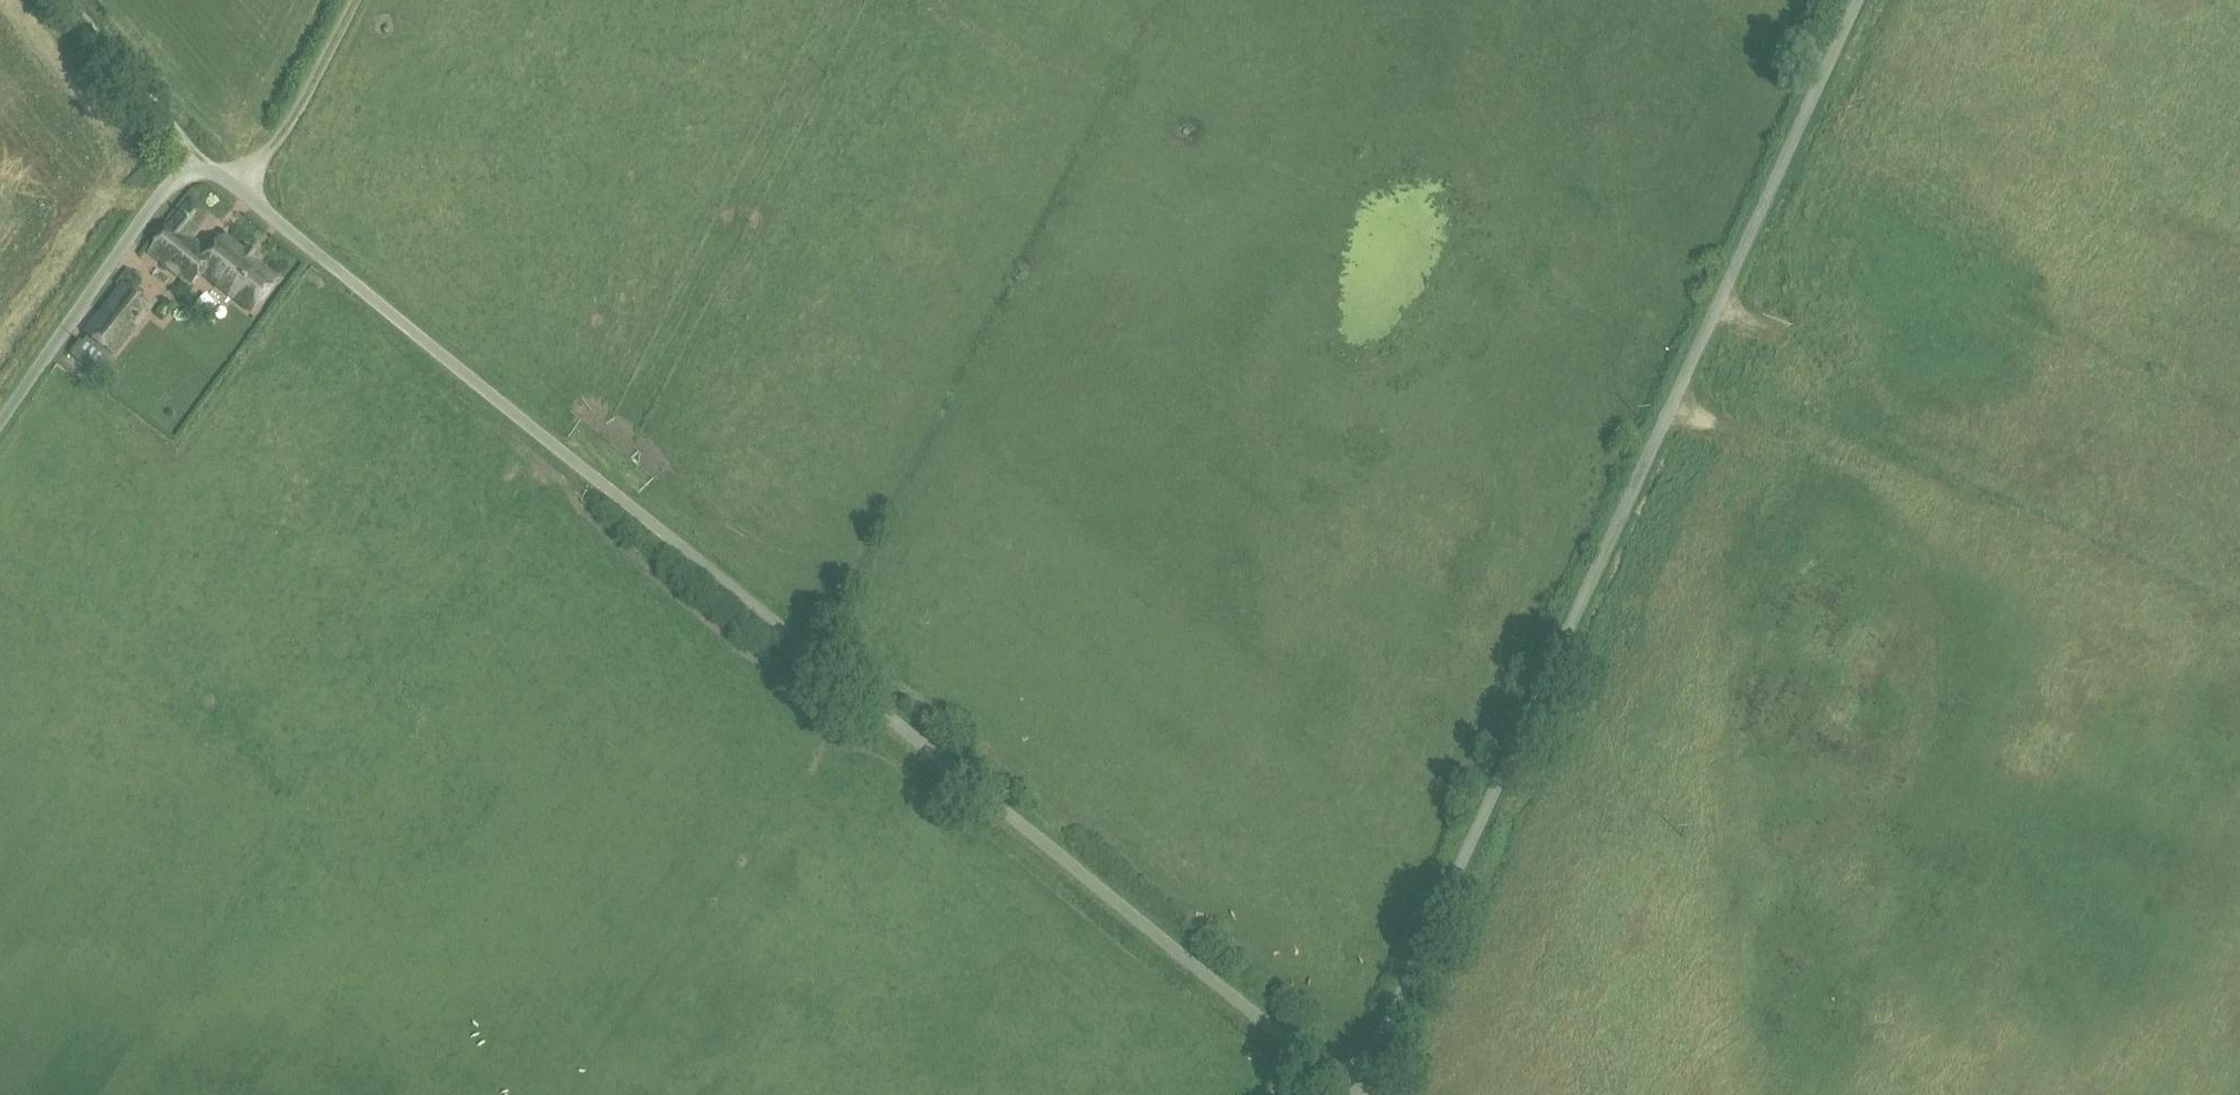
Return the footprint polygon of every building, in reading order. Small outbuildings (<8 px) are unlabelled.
[(200,270),(209,259),(185,240),(204,215),(191,204),(151,254),(189,284),(200,270)] [(209,259),(200,270),(251,311),(275,282),(224,241),(209,259)] [(106,316),(90,336),(114,355),(151,308),(124,287),(103,313),(106,316)]
